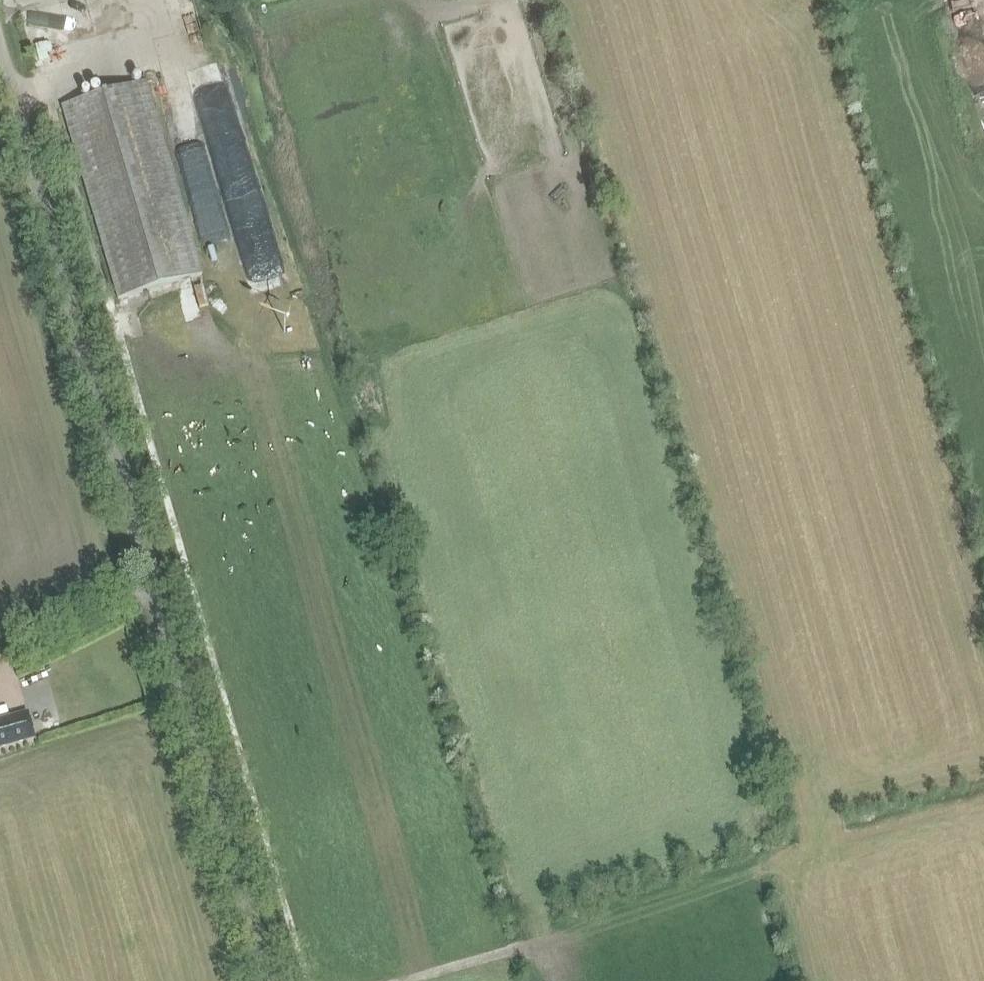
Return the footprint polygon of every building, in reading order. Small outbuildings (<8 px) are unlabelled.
[(65,8),(46,14),(49,23),(68,17),(65,8)] [(203,275),(147,82),(62,107),(118,300),(203,275)] [(228,187),(256,292),(289,284),(260,178),(228,187)] [(0,724),(0,751),(24,744),(17,719),(0,724)]
